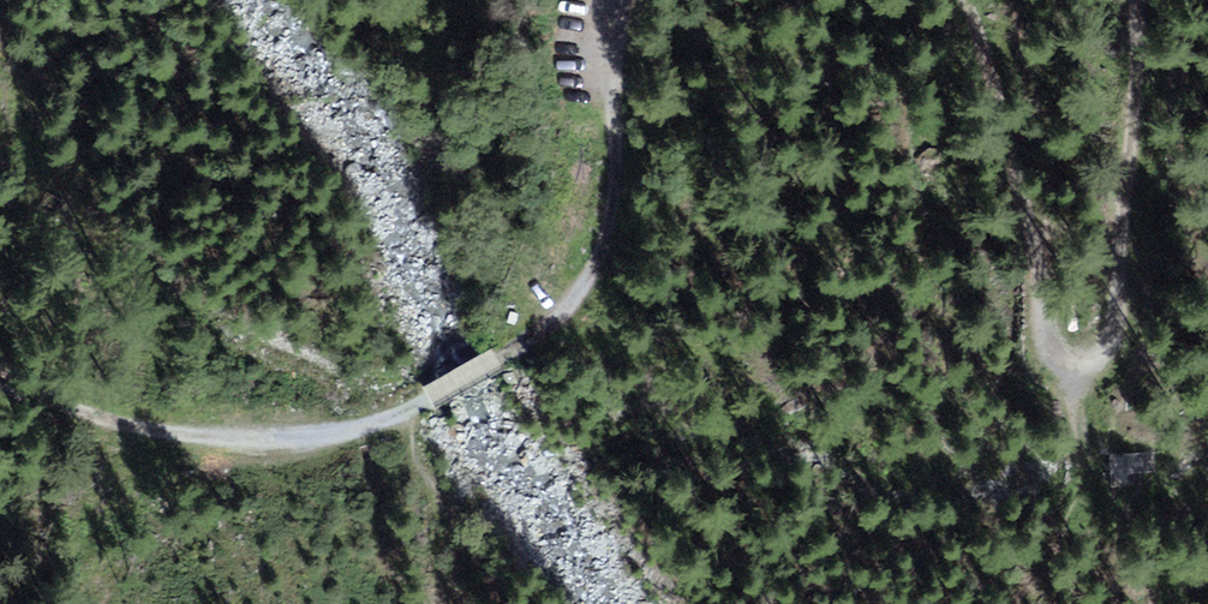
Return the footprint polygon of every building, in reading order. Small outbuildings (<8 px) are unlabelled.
[(1112,449),(1113,479),(1150,478),(1149,448),(1112,449)]
